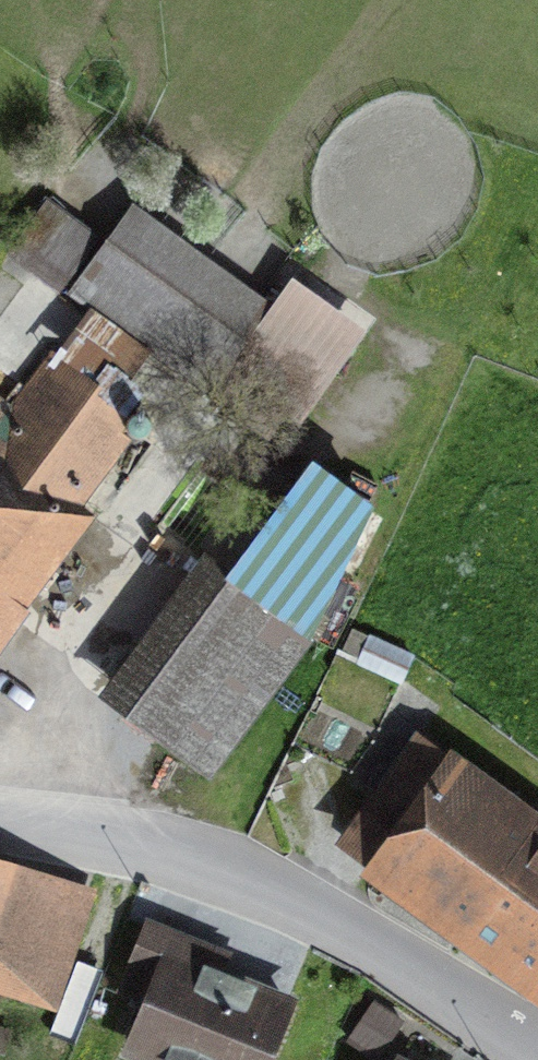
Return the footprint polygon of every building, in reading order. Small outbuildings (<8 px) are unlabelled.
[(60,287),(96,236),(44,200),(8,250),(60,287)] [(214,381),(265,305),(124,210),(73,286),(214,381)] [(289,282),(216,384),(278,429),(352,326),(289,282)] [(46,354),(23,385),(0,368),(0,597),(133,417),(46,354)] [(364,505),(302,475),(132,707),(211,766),(309,637),(364,505)] [(413,755),(359,831),(537,960),(537,845),(413,755)] [(0,865),(0,995),(29,1005),(67,886),(0,865)] [(156,993),(134,1052),(156,1059),(265,1059),(287,1000),(235,981),(184,962),(191,942),(159,931),(145,925),(124,981),(156,993)]
